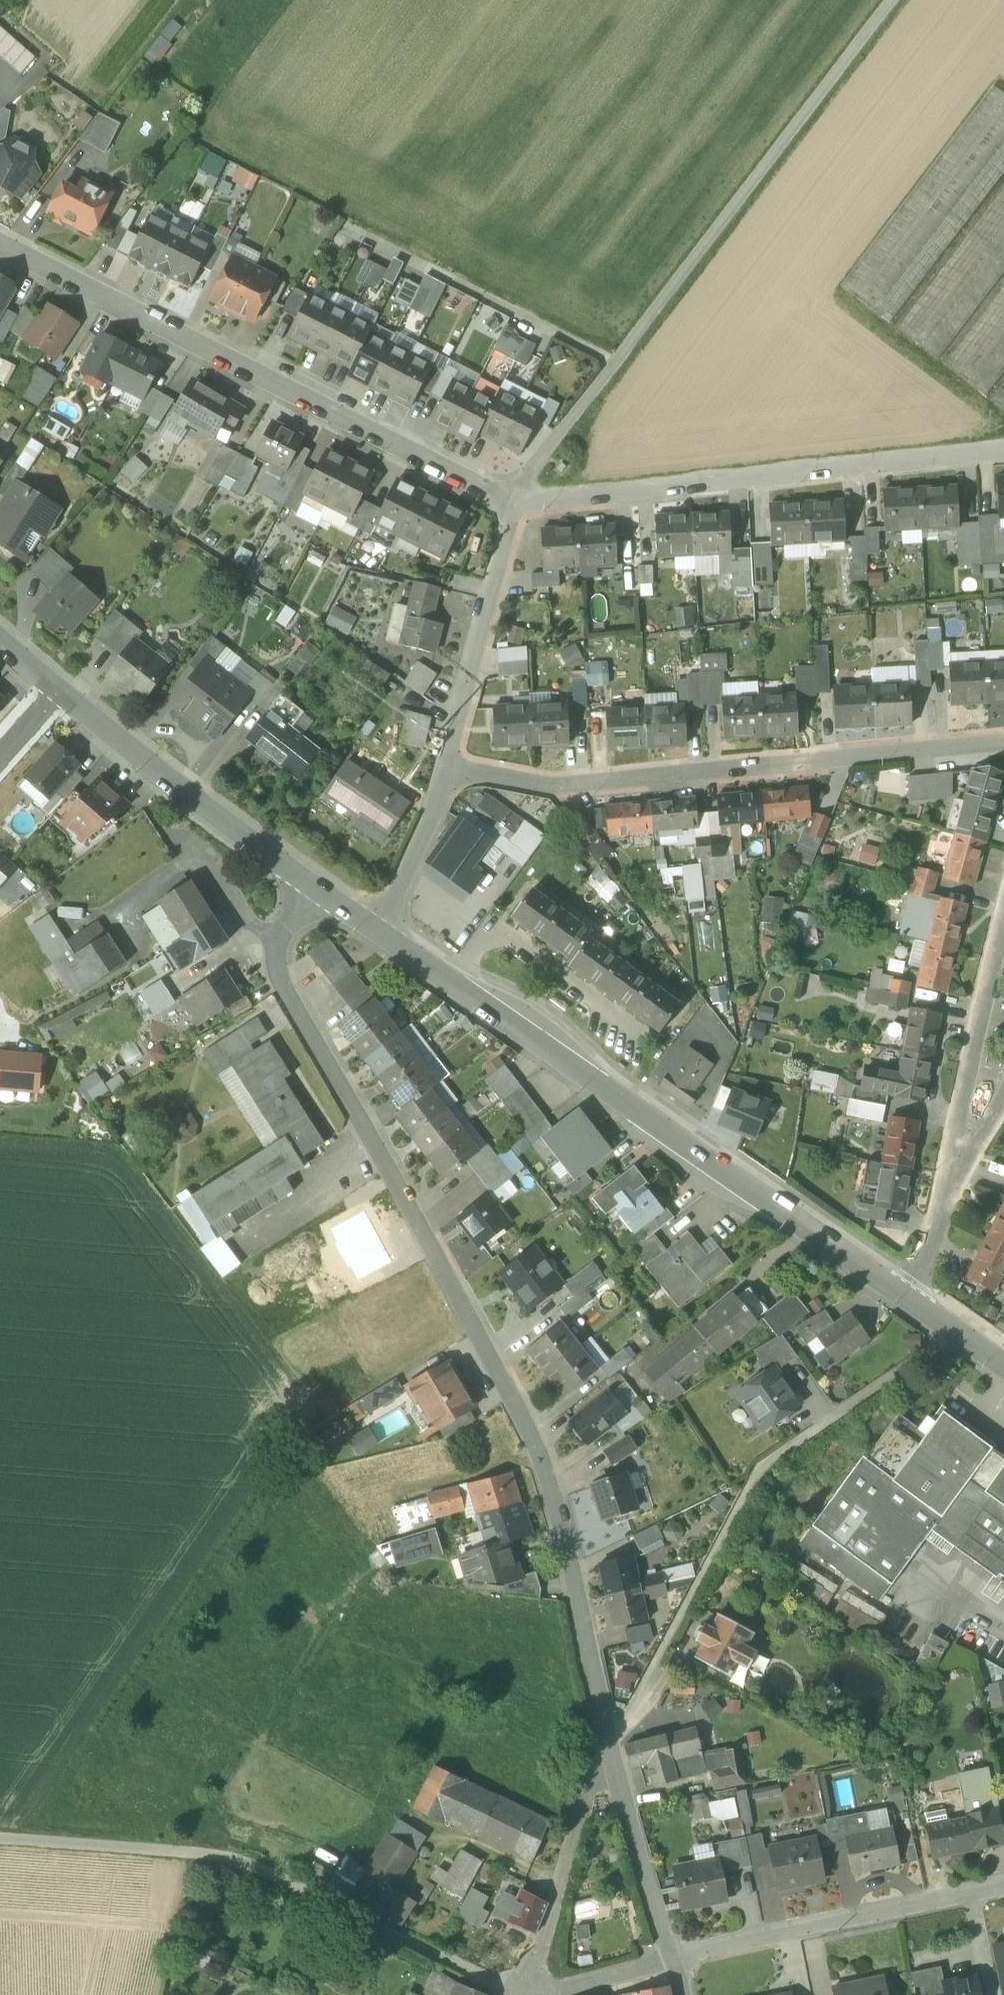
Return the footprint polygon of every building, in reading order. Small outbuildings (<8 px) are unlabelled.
[(19,74),(34,57),(0,27),(0,58),(19,74)] [(890,323),(1003,173),(1003,92),(995,85),(904,204),(841,286),(890,323)] [(6,139),(10,112),(4,109),(0,112),(0,141),(6,139)] [(79,139),(106,153),(121,124),(99,113),(79,139)] [(20,197),(37,175),(32,164),(33,152),(14,142),(4,150),(0,151),(0,184),(1,184),(7,187),(20,197)] [(49,213),(83,230),(90,214),(100,219),(112,195),(83,181),(78,191),(63,184),(49,213)] [(936,358),(1003,269),(1003,184),(895,326),(936,358)] [(90,214),(83,230),(92,234),(100,219),(90,214)] [(141,262),(149,267),(169,227),(149,217),(139,236),(129,256),(131,258),(131,259),(140,264),(141,262)] [(107,247),(118,252),(128,231),(118,226),(107,247)] [(168,276),(170,277),(190,238),(169,227),(149,267),(158,271),(158,272),(167,277),(168,276)] [(139,236),(128,231),(118,252),(128,258),(129,256),(139,236)] [(201,267),(212,272),(222,251),(228,241),(228,240),(217,235),(210,248),(201,267)] [(210,248),(190,238),(170,277),(179,282),(178,283),(188,288),(188,286),(191,287),(201,267),(210,248)] [(222,251),(233,257),(254,268),(260,257),(228,241),(222,251)] [(233,257),(222,251),(212,272),(223,278),(233,257)] [(233,310),(254,268),(233,257),(223,278),(211,300),(233,310)] [(395,258),(389,270),(378,265),(367,260),(356,281),(367,286),(378,292),(385,277),(395,282),(405,263),(395,258)] [(276,278),(254,268),(233,310),(254,321),(265,299),(276,278)] [(265,299),(276,305),(287,284),(276,278),(265,299)] [(431,292),(420,286),(406,279),(395,301),(409,308),(420,313),(431,292)] [(2,313),(14,290),(13,285),(5,281),(0,282),(0,315),(2,313)] [(985,396),(1003,371),(1003,281),(942,362),(985,396)] [(283,312),(297,319),(309,295),(295,288),(283,312)] [(289,335),(310,345),(330,306),(309,295),(297,319),(289,335)] [(25,339),(56,359),(79,324),(47,304),(25,339)] [(352,316),(330,306),(310,345),(332,356),(352,316)] [(2,344),(16,321),(2,313),(0,315),(0,343),(2,344)] [(373,327),(352,316),(332,356),(352,366),(369,334),(373,327)] [(374,323),(373,327),(369,334),(390,345),(396,334),(374,323)] [(75,351),(85,357),(98,337),(88,331),(75,351)] [(497,353),(509,358),(520,337),(508,331),(497,353)] [(106,384),(109,379),(124,348),(125,346),(100,334),(81,371),(106,384)] [(390,345),(369,334),(352,366),(349,374),(370,384),(390,345)] [(509,358),(515,361),(526,340),(520,337),(509,358)] [(515,361),(526,367),(537,345),(526,340),(515,361)] [(411,356),(390,345),(370,384),(392,395),(411,356)] [(109,379),(126,388),(129,390),(131,387),(145,394),(146,395),(149,388),(160,366),(124,348),(109,379)] [(433,366),(411,356),(392,395),(413,406),(421,390),(433,366)] [(39,407),(57,378),(37,365),(19,394),(39,407)] [(447,365),(443,372),(432,395),(442,400),(452,381),(453,382),(458,371),(447,365)] [(421,390),(432,395),(443,372),(433,366),(421,390)] [(103,390),(106,384),(81,371),(78,378),(103,390)] [(194,380),(170,420),(184,429),(188,422),(214,437),(224,420),(234,404),(194,380)] [(432,421),(453,431),(473,392),(453,382),(452,381),(442,400),(432,421)] [(1003,410),(1003,381),(990,399),(1003,410)] [(137,409),(145,394),(131,387),(129,390),(126,388),(120,400),(137,409)] [(137,409),(148,415),(162,395),(149,388),(146,395),(145,394),(137,409)] [(494,402),(473,392),(453,431),(475,442),(481,432),(494,402)] [(499,392),(494,402),(481,432),(501,442),(521,403),(499,392)] [(173,400),(162,395),(148,415),(160,421),(173,400)] [(538,422),(548,428),(560,404),(549,399),(542,413),(537,422),(538,422)] [(542,413),(521,403),(501,442),(522,452),(538,422),(537,422),(542,413)] [(244,410),(234,404),(224,420),(234,426),(244,410)] [(8,441),(17,427),(7,421),(0,432),(0,437),(8,441)] [(258,453),(271,460),(286,468),(297,447),(302,438),(273,423),(258,453)] [(31,469),(44,444),(33,438),(20,463),(31,469)] [(219,485),(225,475),(238,454),(223,447),(205,477),(219,485)] [(309,453),(297,447),(286,468),(271,460),(266,470),(279,477),(268,498),(282,505),(303,464),(309,453)] [(306,493),(328,504),(350,461),(328,450),(328,449),(327,449),(316,471),(305,492),(306,493)] [(254,463),(238,454),(225,475),(235,481),(229,491),(230,491),(242,498),(258,468),(252,465),(254,463)] [(137,481),(150,466),(138,456),(125,471),(137,481)] [(357,465),(350,461),(328,504),(350,515),(351,516),(360,498),(373,473),(373,472),(372,472),(358,465),(358,464),(357,464),(357,465)] [(8,499),(17,485),(18,486),(28,470),(16,463),(0,487),(0,494),(8,499)] [(282,505),(297,513),(306,493),(305,492),(316,471),(303,464),(282,505)] [(279,477),(266,470),(255,491),(268,498),(279,477)] [(377,523),(398,534),(420,491),(413,488),(414,487),(413,487),(398,480),(398,479),(397,479),(382,509),(375,522),(377,523)] [(12,549),(27,525),(42,535),(57,511),(18,486),(17,485),(8,499),(0,511),(0,541),(12,549)] [(957,489),(920,491),(922,527),(959,525),(957,489)] [(398,534),(421,546),(443,503),(428,495),(427,494),(427,495),(420,491),(398,534)] [(885,529),(922,527),(920,491),(883,493),(885,529)] [(346,522),(358,529),(371,503),(360,498),(351,516),(350,515),(346,522)] [(844,502),(806,504),(808,541),(846,540),(844,502)] [(382,509),(371,503),(358,529),(371,535),(377,523),(375,522),(382,509)] [(450,506),(443,503),(421,546),(444,558),(466,515),(467,515),(466,514),(466,515),(451,507),(451,506),(450,506)] [(771,543),(808,541),(806,504),(769,505),(771,543)] [(730,515),(692,516),(694,554),(731,552),(732,552),(732,551),(730,515)] [(657,556),(694,554),(692,516),(655,518),(654,518),(657,556)] [(978,516),(979,523),(980,539),(993,539),(992,516),(978,516)] [(980,547),(980,539),(979,523),(966,524),(967,547),(980,547)] [(27,558),(42,535),(27,525),(12,549),(27,558)] [(865,529),(865,537),(866,554),(880,553),(879,528),(865,529)] [(615,529),(579,530),(581,567),(617,566),(615,529)] [(543,569),(581,567),(579,530),(541,532),(543,569)] [(866,562),(866,554),(865,537),(852,538),(853,562),(866,562)] [(31,567),(43,578),(61,558),(49,547),(31,567)] [(752,547),(752,551),(753,573),(769,572),(767,547),(752,547)] [(754,587),(753,573),(752,551),(732,551),(732,552),(731,552),(734,587),(754,587)] [(64,573),(66,575),(72,568),(61,558),(43,578),(52,586),(64,573)] [(41,616),(59,632),(67,632),(82,615),(81,607),(78,604),(87,593),(66,575),(64,573),(52,586),(53,594),(41,608),(41,616)] [(532,575),(533,590),(561,588),(560,573),(532,575)] [(416,582),(413,596),(430,600),(435,601),(438,587),(416,582)] [(81,607),(82,615),(95,600),(87,593),(78,604),(81,607)] [(425,620),(430,600),(413,596),(401,645),(434,653),(441,624),(430,621),(425,620)] [(430,621),(435,601),(430,600),(425,620),(430,621)] [(353,634),(360,615),(335,606),(328,625),(353,634)] [(94,636),(121,659),(134,642),(135,643),(144,633),(116,609),(94,636)] [(928,640),(928,644),(942,644),(942,628),(927,629),(928,640)] [(189,664),(199,671),(208,661),(213,665),(227,648),(211,636),(189,664)] [(930,685),(929,668),(928,644),(928,640),(915,641),(916,660),(918,686),(930,685)] [(125,688),(141,701),(167,669),(166,668),(164,670),(134,645),(135,643),(134,642),(121,659),(107,675),(109,676),(111,674),(126,687),(125,688)] [(308,642),(297,656),(307,664),(308,664),(318,650),(308,642)] [(164,670),(166,668),(135,643),(134,645),(164,670)] [(942,644),(928,644),(929,668),(944,667),(942,644)] [(498,650),(499,677),(529,675),(528,647),(498,650)] [(239,665),(243,660),(227,648),(213,665),(229,677),(239,665)] [(297,676),(307,664),(297,656),(287,668),(297,676)] [(243,660),(239,665),(254,677),(258,672),(243,660)] [(173,705),(194,721),(229,677),(213,665),(208,661),(199,671),(173,705)] [(608,683),(607,661),(589,663),(591,685),(608,683)] [(405,684),(424,696),(438,675),(419,662),(405,684)] [(357,676),(380,691),(388,678),(366,663),(357,676)] [(986,665),(988,702),(1003,702),(1003,664),(986,665)] [(239,665),(229,677),(244,689),(254,677),(239,665)] [(951,704),(988,702),(986,665),(949,666),(951,704)] [(829,668),(815,669),(816,697),(830,696),(829,668)] [(803,697),(816,697),(815,669),(802,669),(803,697)] [(260,674),(274,685),(277,680),(264,670),(260,674)] [(252,713),(258,705),(274,685),(260,674),(258,672),(254,677),(244,689),(250,694),(242,705),(252,713)] [(111,674),(109,676),(125,688),(126,687),(111,674)] [(250,694),(244,689),(229,677),(194,721),(215,738),(242,705),(250,694)] [(277,680),(274,685),(258,705),(266,712),(280,694),(282,695),(287,688),(277,680)] [(715,681),(701,682),(702,711),(716,711),(715,681)] [(574,683),(575,708),(588,708),(587,682),(574,683)] [(687,712),(702,711),(701,682),(686,683),(687,712)] [(910,687),(873,688),(875,727),(912,725),(910,687)] [(838,728),(875,727),(873,688),(837,690),(838,728)] [(247,737),(299,778),(319,752),(308,744),(305,748),(287,734),(303,712),(282,695),(280,694),(266,712),(247,737)] [(796,698),(759,700),(761,736),(798,734),(796,698)] [(723,738),(761,736),(759,700),(722,702),(723,738)] [(568,706),(530,707),(532,744),(570,743),(568,706)] [(495,746),(532,744),(530,707),(493,709),(495,746)] [(682,709),(645,711),(647,748),(684,746),(682,709)] [(609,749),(647,748),(645,711),(607,713),(609,749)] [(401,743),(421,748),(429,717),(409,712),(401,743)] [(27,778),(48,797),(54,791),(73,770),(78,764),(57,745),(27,778)] [(361,817),(389,835),(408,805),(377,785),(379,782),(347,761),(328,790),(364,813),(361,817)] [(972,770),(966,791),(997,799),(1003,775),(989,769),(972,770)] [(54,791),(64,800),(74,789),(83,779),(73,770),(54,791)] [(908,778),(911,802),(942,799),(952,797),(952,773),(938,775),(908,778)] [(50,816),(52,813),(64,800),(54,791),(48,797),(27,778),(19,788),(50,816)] [(61,822),(84,841),(128,806),(98,779),(83,797),(61,822)] [(807,787),(761,791),(764,822),(810,818),(807,787)] [(83,797),(74,789),(64,800),(52,813),(61,822),(83,797)] [(740,825),(764,822),(761,791),(717,796),(719,813),(720,827),(723,826),(740,825)] [(985,843),(997,799),(966,791),(963,801),(956,830),(955,834),(985,843)] [(492,842),(491,843),(504,854),(523,821),(487,794),(473,813),(469,809),(461,820),(473,829),(492,842)] [(653,833),(678,830),(695,828),(697,828),(696,815),(694,798),(650,802),(653,833)] [(956,830),(963,801),(954,799),(946,827),(956,830)] [(608,837),(653,833),(650,802),(605,807),(608,837)] [(549,829),(557,817),(544,809),(537,822),(549,829)] [(810,833),(818,815),(812,812),(793,860),(811,867),(822,838),(810,833)] [(708,815),(710,838),(724,836),(723,826),(720,827),(719,813),(708,815)] [(695,828),(697,839),(710,838),(708,815),(696,815),(697,828),(695,828)] [(810,833),(822,838),(830,819),(818,815),(810,833)] [(571,826),(583,842),(593,834),(581,818),(571,826)] [(481,877),(471,870),(479,859),(491,843),(492,842),(473,829),(461,820),(459,819),(427,863),(470,893),(481,877)] [(505,855),(523,867),(545,837),(523,821),(504,854),(505,855)] [(725,856),(733,856),(742,855),(740,825),(723,826),(724,836),(725,856)] [(697,839),(695,828),(678,830),(679,847),(697,845),(697,839)] [(973,887),(985,843),(955,834),(943,878),(973,887)] [(725,856),(724,836),(710,838),(712,858),(725,856)] [(712,858),(710,838),(697,839),(697,845),(699,859),(710,858),(712,858)] [(505,855),(504,854),(491,843),(479,859),(494,870),(505,855)] [(866,844),(862,859),(879,864),(883,848),(866,844)] [(733,856),(725,856),(712,858),(710,858),(713,875),(714,881),(736,879),(733,856)] [(700,865),(703,899),(716,897),(714,881),(713,875),(710,858),(699,859),(700,865)] [(682,867),(686,901),(688,901),(700,899),(696,865),(682,867)] [(919,869),(915,882),(912,894),(931,899),(932,897),(934,887),(938,874),(919,869)] [(159,941),(164,950),(184,939),(182,936),(213,918),(190,882),(160,901),(162,904),(143,916),(159,941)] [(54,901),(46,888),(35,895),(44,908),(54,901)] [(559,952),(573,962),(588,939),(592,934),(532,890),(514,915),(512,917),(521,924),(520,925),(528,931),(529,930),(551,946),(550,947),(558,953),(559,952)] [(909,908),(933,914),(937,899),(932,897),(931,899),(912,894),(909,908)] [(784,899),(765,897),(762,922),(781,924),(784,899)] [(700,899),(688,901),(689,914),(705,912),(703,899),(700,899)] [(933,914),(927,943),(956,950),(967,906),(937,899),(933,914)] [(914,940),(927,943),(933,914),(909,908),(902,937),(914,940)] [(35,925),(69,976),(82,967),(75,956),(76,955),(66,941),(50,915),(35,925)] [(227,941),(213,918),(182,936),(184,939),(164,950),(178,971),(227,941)] [(66,941),(76,955),(107,935),(98,921),(66,941)] [(125,964),(107,935),(76,955),(75,956),(82,967),(93,984),(125,964)] [(680,1007),(588,939),(573,962),(570,967),(578,973),(577,974),(586,980),(586,978),(608,995),(607,996),(616,1002),(616,1000),(638,1016),(637,1017),(645,1023),(646,1022),(661,1033),(680,1007)] [(309,955),(318,966),(337,951),(328,940),(309,955)] [(927,943),(914,940),(908,965),(920,968),(927,943)] [(946,992),(956,950),(927,943),(920,968),(916,985),(946,992)] [(162,981),(178,971),(164,950),(153,957),(155,959),(150,963),(161,980),(162,981)] [(345,961),(337,951),(318,966),(325,976),(345,961)] [(352,970),(345,961),(325,976),(333,986),(352,970)] [(130,975),(141,993),(161,980),(150,963),(130,975)] [(93,984),(82,967),(69,976),(68,977),(79,994),(93,984)] [(869,987),(888,992),(891,978),(893,978),(893,977),(881,974),(882,970),(877,969),(871,974),(869,987)] [(359,980),(352,970),(333,986),(340,995),(359,980)] [(191,991),(208,1019),(209,1019),(227,1008),(241,999),(223,971),(191,991)] [(891,978),(888,992),(908,996),(911,982),(893,978),(891,978)] [(141,993),(148,1004),(168,991),(162,981),(161,980),(141,993)] [(367,989),(359,980),(340,995),(347,1004),(367,989)] [(888,992),(869,987),(866,999),(886,1003),(888,992)] [(374,999),(367,989),(347,1004),(355,1014),(371,1001),(374,999)] [(175,1003),(168,991),(148,1004),(155,1015),(175,1003)] [(197,1026),(208,1019),(191,991),(180,998),(197,1026)] [(905,1008),(908,996),(888,992),(886,1003),(905,1008)] [(227,1008),(233,1017),(252,1006),(246,996),(241,999),(227,1008)] [(375,998),(374,999),(371,1001),(384,1019),(388,1016),(375,998)] [(339,1026),(353,1043),(384,1019),(371,1001),(355,1014),(339,1026)] [(911,1008),(902,1052),(932,1058),(941,1014),(911,1008)] [(259,1018),(241,1029),(251,1045),(269,1035),(259,1018)] [(397,1036),(384,1019),(353,1043),(366,1060),(397,1036)] [(410,1053),(425,1041),(412,1024),(397,1036),(410,1053)] [(217,1044),(232,1068),(233,1068),(232,1066),(255,1051),(251,1045),(241,1029),(217,1044)] [(410,1053),(397,1036),(366,1060),(379,1077),(410,1053)] [(285,1138),(299,1160),(324,1144),(284,1080),(291,1075),(270,1041),(255,1051),(232,1066),(233,1068),(235,1071),(255,1102),(259,1099),(284,1138),(285,1138)] [(425,1041),(410,1053),(422,1069),(437,1058),(425,1041)] [(161,1044),(148,1052),(157,1066),(170,1058),(161,1044)] [(204,1052),(221,1079),(222,1079),(235,1071),(233,1068),(232,1068),(217,1044),(204,1052)] [(688,1107),(698,1093),(695,1090),(712,1066),(687,1048),(660,1087),(688,1107)] [(902,1052),(897,1075),(894,1094),(893,1096),(923,1102),(932,1058),(902,1052)] [(422,1069),(410,1053),(379,1077),(392,1093),(422,1069)] [(0,1055),(0,1088),(39,1091),(42,1058),(0,1055)] [(490,1076),(504,1065),(505,1064),(499,1057),(484,1069),(490,1076)] [(437,1058),(422,1069),(435,1086),(442,1080),(450,1074),(437,1058)] [(485,1080),(501,1101),(520,1086),(504,1065),(490,1076),(485,1080)] [(888,1093),(894,1094),(897,1075),(885,1073),(885,1071),(866,1067),(862,1087),(862,1088),(888,1093)] [(435,1086),(422,1069),(392,1093),(404,1110),(427,1092),(435,1086)] [(836,1088),(838,1075),(814,1070),(812,1083),(836,1088)] [(255,1102),(235,1071),(222,1079),(267,1149),(284,1138),(259,1099),(255,1102)] [(97,1072),(82,1082),(94,1101),(109,1091),(97,1072)] [(838,1075),(836,1088),(834,1096),(850,1099),(851,1099),(853,1085),(838,1075)] [(447,1110),(455,1103),(459,1100),(442,1080),(435,1086),(427,1092),(443,1113),(447,1110)] [(851,1099),(885,1105),(888,1093),(862,1088),(862,1087),(853,1085),(851,1099)] [(546,1119),(520,1086),(501,1101),(526,1134),(546,1119)] [(756,1100),(732,1090),(718,1123),(755,1139),(770,1102),(758,1097),(756,1100)] [(443,1113),(427,1092),(404,1110),(396,1116),(412,1136),(443,1113)] [(847,1115),(882,1122),(885,1105),(851,1099),(850,1099),(847,1115)] [(463,1130),(471,1124),(455,1103),(447,1110),(463,1130)] [(459,1133),(463,1130),(447,1110),(443,1113),(459,1133)] [(558,1159),(594,1131),(578,1110),(553,1129),(541,1138),(542,1139),(558,1159)] [(459,1133),(443,1113),(412,1136),(428,1157),(459,1133)] [(889,1118),(882,1162),(912,1167),(919,1123),(889,1118)] [(553,1129),(546,1119),(526,1134),(534,1144),(542,1139),(541,1138),(553,1129)] [(478,1150),(486,1144),(471,1124),(463,1130),(478,1150)] [(463,1130),(459,1133),(475,1153),(478,1150),(463,1130)] [(610,1152),(594,1131),(558,1159),(560,1162),(568,1173),(574,1180),(585,1172),(610,1152)] [(475,1153),(459,1133),(428,1157),(444,1177),(442,1178),(443,1180),(468,1161),(480,1152),(478,1150),(475,1153)] [(518,1157),(534,1144),(526,1134),(510,1147),(518,1157)] [(211,1227),(218,1239),(222,1236),(293,1192),(289,1182),(287,1183),(286,1179),(304,1168),(299,1160),(285,1138),(284,1138),(267,1149),(192,1197),(183,1202),(203,1233),(211,1227)] [(486,1144),(478,1150),(480,1152),(468,1161),(477,1173),(496,1157),(486,1144)] [(504,1167),(512,1178),(526,1167),(518,1157),(510,1147),(496,1157),(504,1167)] [(477,1173),(484,1182),(504,1167),(496,1157),(477,1173)] [(862,1185),(878,1188),(882,1162),(866,1160),(862,1185)] [(559,1180),(568,1173),(560,1162),(551,1169),(559,1180)] [(912,1167),(882,1162),(878,1188),(875,1205),(875,1206),(887,1208),(905,1211),(912,1167)] [(606,1215),(617,1206),(641,1188),(647,1183),(634,1166),(592,1198),(606,1215)] [(512,1178),(504,1167),(484,1182),(493,1193),(509,1180),(512,1178)] [(593,1181),(585,1172),(574,1180),(566,1186),(574,1196),(593,1181)] [(509,1180),(493,1193),(502,1204),(518,1191),(509,1180)] [(645,1194),(641,1188),(617,1206),(622,1212),(618,1214),(634,1234),(639,1230),(664,1211),(663,1209),(649,1191),(645,1194)] [(459,1217),(481,1246),(509,1224),(487,1195),(459,1217)] [(857,1217),(884,1222),(887,1208),(875,1206),(875,1205),(859,1202),(857,1217)] [(987,1238),(1003,1247),(1003,1203),(987,1238)] [(639,1230),(646,1240),(653,1234),(674,1218),(666,1207),(663,1209),(664,1211),(639,1230)] [(364,1210),(329,1229),(358,1281),(393,1262),(364,1210)] [(677,1306),(678,1308),(732,1264),(718,1247),(707,1256),(699,1246),(688,1233),(667,1251),(646,1267),(647,1268),(651,1265),(666,1284),(661,1288),(668,1297),(673,1293),(681,1303),(677,1306)] [(633,1250),(646,1267),(667,1251),(653,1234),(646,1240),(633,1250)] [(222,1236),(218,1239),(202,1251),(223,1278),(244,1264),(222,1236)] [(707,1256),(718,1247),(710,1237),(699,1246),(707,1256)] [(1003,1270),(1003,1247),(987,1238),(966,1278),(993,1292),(999,1280),(1003,1270)] [(516,1292),(531,1310),(559,1288),(541,1265),(545,1262),(533,1247),(505,1269),(520,1288),(516,1292)] [(562,1285),(545,1262),(541,1265),(559,1288),(562,1285)] [(568,1281),(578,1293),(584,1288),(602,1274),(592,1262),(568,1281)] [(501,1272),(516,1292),(520,1288),(505,1269),(501,1272)] [(563,1285),(573,1297),(578,1293),(568,1281),(563,1285)] [(593,1299),(584,1288),(578,1293),(573,1297),(559,1308),(568,1319),(593,1299)] [(747,1289),(735,1299),(754,1322),(761,1316),(766,1311),(747,1289)] [(764,1320),(777,1336),(782,1334),(809,1313),(792,1292),(769,1310),(771,1314),(764,1320)] [(695,1328),(696,1329),(716,1353),(717,1354),(754,1322),(735,1299),(733,1297),(695,1328)] [(794,1327),(806,1345),(807,1344),(817,1337),(834,1324),(825,1309),(794,1327)] [(767,1312),(766,1311),(761,1316),(764,1320),(771,1314),(769,1310),(767,1312)] [(869,1338),(866,1333),(854,1317),(850,1312),(834,1324),(817,1337),(825,1349),(835,1362),(835,1363),(869,1338)] [(859,1314),(854,1317),(866,1333),(870,1330),(871,1324),(865,1316),(859,1314)] [(528,1349),(547,1373),(578,1348),(559,1324),(528,1349)] [(674,1346),(684,1358),(695,1371),(716,1353),(696,1329),(674,1346)] [(797,1356),(782,1334),(777,1336),(753,1351),(767,1374),(773,1369),(775,1372),(797,1356)] [(578,1348),(596,1370),(600,1367),(610,1359),(592,1337),(578,1348)] [(807,1344),(816,1355),(825,1349),(817,1337),(807,1344)] [(655,1342),(634,1359),(641,1367),(662,1350),(655,1342)] [(685,1392),(679,1384),(668,1372),(684,1358),(674,1346),(643,1372),(668,1403),(685,1392)] [(596,1370),(578,1348),(547,1373),(565,1396),(597,1371),(596,1370)] [(600,1367),(609,1378),(633,1359),(624,1348),(610,1359),(600,1367)] [(824,1370),(835,1362),(825,1349),(816,1355),(814,1356),(824,1370)] [(679,1384),(695,1371),(684,1358),(668,1372),(679,1384)] [(428,1431),(430,1434),(439,1428),(470,1410),(476,1406),(465,1386),(463,1387),(449,1363),(407,1387),(417,1404),(414,1405),(412,1413),(419,1426),(425,1428),(426,1427),(425,1429),(428,1431)] [(739,1394),(763,1428),(774,1420),(775,1421),(779,1423),(786,1418),(786,1414),(785,1413),(799,1403),(789,1389),(788,1390),(775,1372),(773,1369),(767,1374),(739,1394)] [(359,1402),(368,1416),(404,1394),(395,1380),(359,1402)] [(625,1381),(609,1393),(625,1412),(634,1405),(641,1400),(625,1381)] [(572,1423),(587,1442),(609,1425),(610,1426),(626,1413),(625,1412),(609,1393),(572,1423)] [(643,1400),(635,1406),(644,1418),(652,1412),(643,1400)] [(610,1426),(618,1436),(644,1418),(635,1406),(634,1405),(625,1412),(626,1413),(610,1426)] [(439,1428),(445,1438),(476,1421),(470,1410),(439,1428)] [(931,1529),(953,1546),(990,1496),(968,1479),(991,1448),(942,1411),(934,1422),(926,1433),(918,1427),(899,1413),(865,1458),(863,1456),(800,1542),(880,1600),(924,1538),(931,1529)] [(926,1416),(918,1427),(926,1433),(934,1422),(926,1416)] [(606,1452),(614,1464),(636,1449),(629,1437),(606,1452)] [(990,1496),(1003,1505),(1003,1457),(991,1448),(968,1479),(990,1496)] [(468,1484),(477,1515),(521,1503),(512,1472),(468,1484)] [(637,1472),(626,1476),(631,1491),(643,1487),(637,1472)] [(592,1485),(604,1519),(637,1509),(631,1491),(626,1476),(625,1474),(592,1485)] [(467,1518),(476,1515),(477,1515),(468,1484),(458,1486),(464,1508),(467,1518)] [(427,1494),(428,1498),(433,1517),(434,1516),(464,1508),(458,1486),(427,1494)] [(730,1503),(719,1494),(709,1506),(720,1514),(730,1503)] [(990,1496),(953,1546),(997,1579),(1002,1574),(1003,1570),(1003,1505),(990,1496)] [(428,1498),(395,1508),(402,1533),(436,1523),(434,1516),(433,1517),(428,1498)] [(532,1533),(521,1503),(477,1515),(476,1515),(487,1547),(508,1541),(532,1533)] [(396,1535),(402,1533),(395,1508),(389,1510),(396,1535)] [(634,1535),(641,1550),(663,1539),(655,1525),(634,1535)] [(396,1566),(442,1551),(435,1528),(389,1542),(396,1566)] [(931,1529),(924,1538),(947,1555),(953,1546),(931,1529)] [(515,1563),(508,1541),(487,1547),(461,1556),(468,1578),(476,1575),(477,1579),(505,1582),(507,1582),(522,1577),(522,1575),(518,1564),(517,1563),(515,1563)] [(599,1564),(606,1596),(641,1588),(639,1582),(634,1556),(599,1564)] [(839,1585),(799,1561),(786,1583),(826,1606),(839,1585)] [(663,1573),(665,1583),(693,1577),(695,1575),(692,1564),(662,1570),(663,1573)] [(504,1594),(540,1598),(541,1589),(536,1571),(522,1575),(522,1577),(507,1582),(505,1582),(504,1594)] [(639,1582),(641,1588),(665,1583),(663,1573),(646,1576),(647,1580),(639,1582)] [(665,1583),(666,1591),(690,1585),(693,1577),(665,1583)] [(666,1591),(665,1583),(641,1588),(642,1594),(650,1593),(651,1597),(667,1593),(666,1591)] [(642,1594),(641,1588),(606,1596),(614,1628),(648,1620),(642,1594)] [(888,1615),(846,1590),(832,1614),(873,1639),(888,1615)] [(695,1658),(731,1677),(738,1663),(749,1668),(757,1653),(747,1647),(754,1633),(719,1614),(711,1628),(704,1624),(696,1640),(703,1644),(695,1658)] [(626,1629),(630,1644),(643,1641),(652,1639),(649,1624),(626,1629)] [(935,1674),(951,1642),(933,1633),(917,1665),(935,1674)] [(643,1641),(630,1644),(632,1653),(645,1650),(643,1641)] [(637,1674),(618,1671),(615,1695),(629,1697),(631,1681),(636,1682),(637,1674)] [(670,1693),(694,1695),(695,1687),(691,1682),(671,1681),(670,1693)] [(988,1685),(993,1710),(1003,1707),(1003,1682),(988,1685)] [(714,1698),(702,1708),(712,1720),(724,1709),(714,1698)] [(656,1737),(662,1764),(674,1761),(703,1754),(696,1727),(656,1737)] [(647,1763),(651,1779),(665,1775),(662,1764),(656,1737),(624,1745),(630,1768),(647,1763)] [(738,1747),(725,1750),(729,1766),(742,1763),(738,1747)] [(710,1770),(729,1766),(725,1750),(703,1754),(707,1771),(711,1771),(710,1770)] [(703,1754),(674,1761),(679,1779),(707,1772),(707,1771),(703,1754)] [(679,1780),(679,1779),(674,1761),(662,1764),(665,1775),(651,1779),(653,1787),(679,1780)] [(745,1782),(742,1763),(729,1766),(710,1770),(711,1771),(714,1789),(745,1782)] [(445,1819),(478,1835),(498,1796),(435,1766),(414,1809),(443,1823),(445,1819)] [(958,1775),(966,1814),(997,1808),(988,1769),(958,1775)] [(781,1785),(752,1789),(754,1799),(783,1794),(781,1785)] [(903,1785),(888,1788),(891,1802),(905,1799),(903,1785)] [(748,1789),(736,1791),(745,1834),(757,1832),(748,1789)] [(478,1835),(533,1861),(549,1822),(531,1814),(532,1813),(498,1796),(478,1835)] [(710,1797),(692,1801),(697,1822),(714,1818),(710,1797)] [(888,1807),(868,1811),(872,1833),(893,1829),(888,1807)] [(968,1817),(974,1849),(1003,1843),(997,1808),(966,1814),(966,1817),(968,1817)] [(925,1813),(927,1825),(948,1821),(945,1809),(925,1813)] [(827,1823),(828,1829),(844,1826),(847,1838),(872,1833),(868,1811),(826,1819),(827,1823)] [(966,1817),(948,1821),(927,1825),(933,1853),(951,1850),(952,1853),(974,1849),(968,1817),(966,1817)] [(399,1818),(389,1834),(417,1851),(426,1836),(399,1818)] [(828,1829),(827,1823),(816,1825),(820,1842),(830,1839),(828,1829)] [(830,1839),(833,1851),(848,1848),(846,1838),(847,1838),(844,1826),(828,1829),(830,1839)] [(848,1848),(853,1873),(900,1864),(893,1829),(872,1833),(847,1838),(846,1838),(848,1848)] [(912,1829),(903,1831),(909,1861),(918,1859),(912,1829)] [(366,1870),(393,1887),(417,1851),(389,1834),(366,1870)] [(762,1834),(746,1838),(751,1866),(768,1863),(762,1834)] [(720,1873),(751,1866),(746,1838),(712,1844),(716,1864),(718,1863),(720,1873)] [(778,1887),(779,1889),(780,1889),(779,1887),(802,1882),(802,1884),(823,1880),(815,1839),(797,1842),(797,1844),(771,1850),(773,1862),(778,1887)] [(698,1847),(702,1867),(716,1864),(712,1844),(698,1847)] [(431,1879),(462,1899),(483,1861),(462,1850),(448,1874),(438,1868),(431,1879)] [(308,1871),(348,1897),(356,1885),(315,1860),(308,1871)] [(773,1862),(768,1863),(751,1866),(756,1891),(778,1887),(773,1862)] [(678,1871),(686,1907),(706,1903),(705,1901),(725,1897),(720,1873),(718,1863),(716,1864),(702,1867),(678,1871)] [(366,1870),(356,1885),(348,1897),(400,1928),(416,1902),(393,1887),(366,1870)] [(508,1922),(535,1933),(547,1903),(544,1901),(523,1889),(519,1898),(508,1922)] [(457,1915),(480,1928),(488,1913),(481,1910),(487,1899),(471,1890),(457,1915)] [(494,1916),(508,1922),(519,1898),(506,1893),(494,1916)] [(591,1923),(577,1925),(578,1939),(592,1938),(591,1923)] [(1003,1991),(1003,1944),(995,1946),(1003,1991)] [(912,1972),(914,1987),(927,1985),(929,1994),(932,1994),(945,1992),(943,1982),(940,1966),(912,1972)] [(441,1994),(454,1994),(460,1983),(444,1974),(436,1992),(441,1994)] [(946,1994),(981,1994),(976,1975),(943,1982),(945,1992),(946,1994)] [(884,1978),(852,1984),(852,1983),(833,1987),(834,1994),(887,1994),(884,1978)] [(460,1983),(454,1994),(487,1994),(460,1983)] [(632,1992),(633,1994),(671,1994),(669,1985),(632,1992)]
